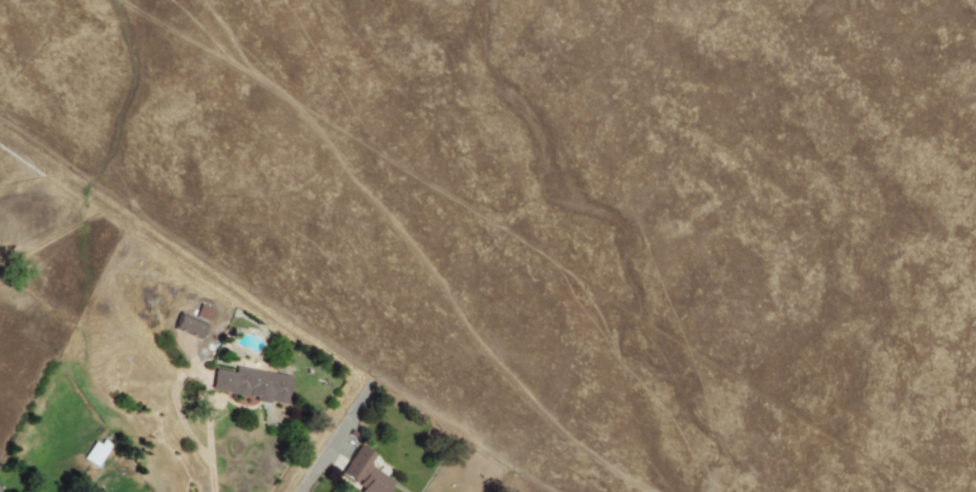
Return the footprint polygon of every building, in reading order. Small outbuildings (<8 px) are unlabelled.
[(211,309),(200,304),(194,317),(206,322),(211,309)] [(203,325),(177,317),(172,331),(199,339),(203,325)] [(292,377),(236,367),(235,373),(214,369),(211,392),(287,404),(292,377)] [(364,491),(386,491),(392,481),(368,466),(374,455),(357,446),(339,478),(364,491)]
